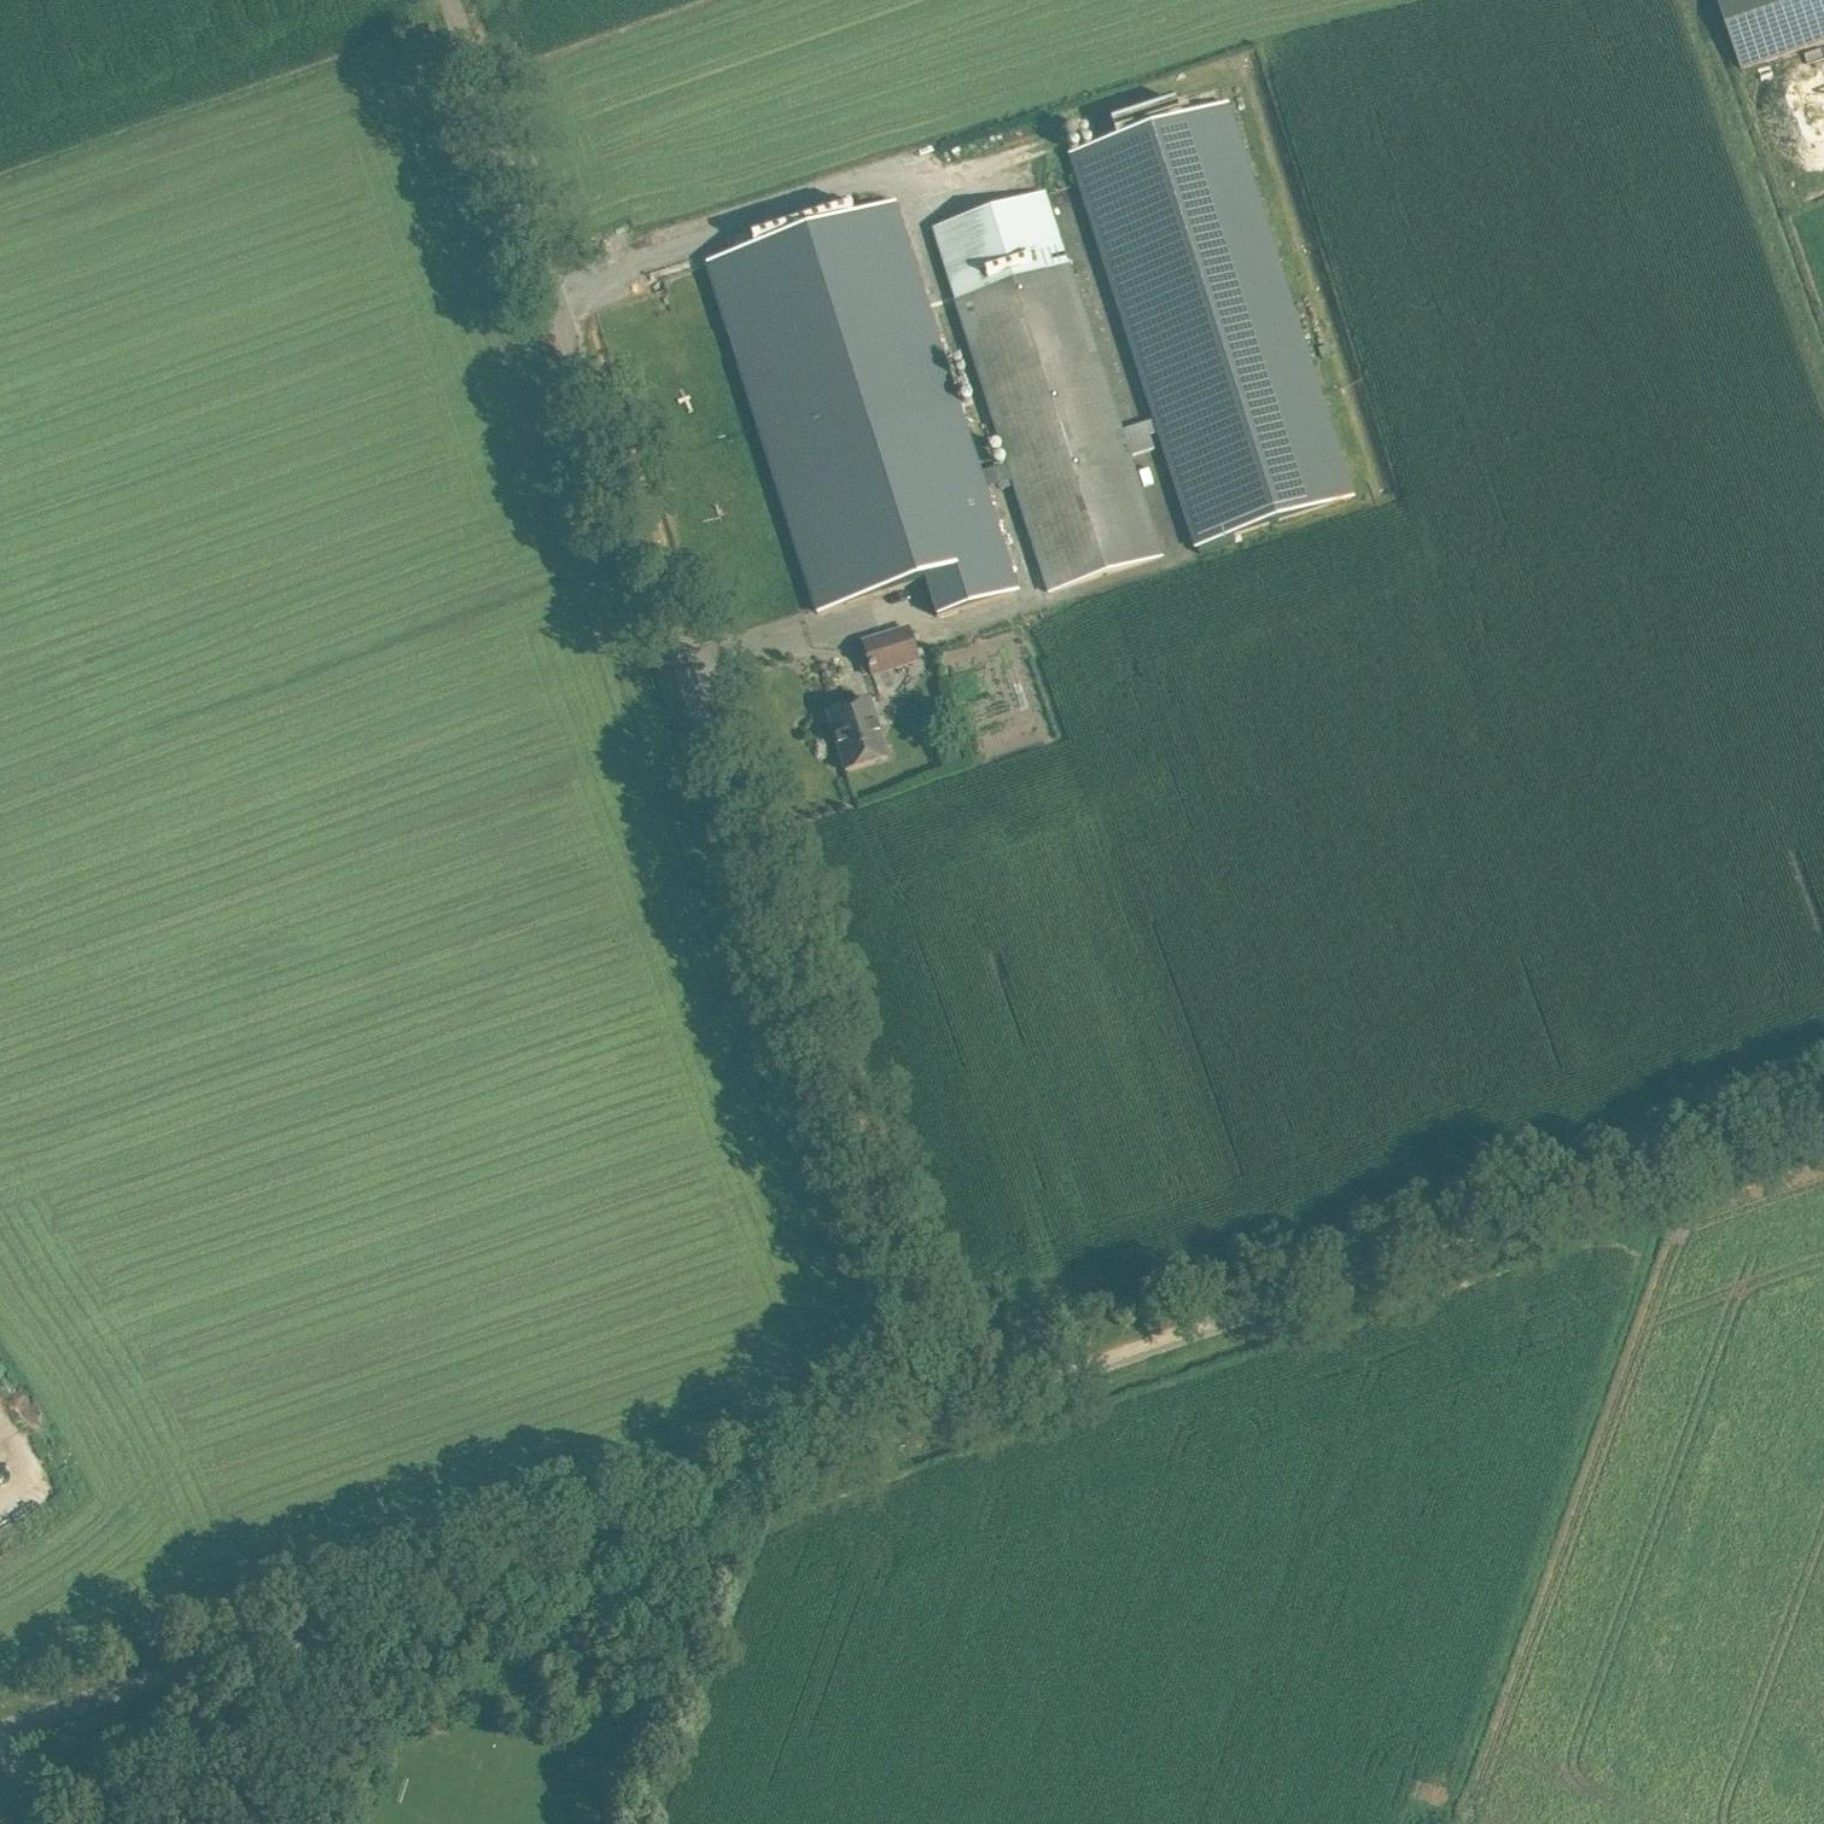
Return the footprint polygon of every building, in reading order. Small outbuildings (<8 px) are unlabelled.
[(1742,70),(1823,42),(1823,0),(1717,0),(1742,70)] [(1048,194),(935,229),(1008,466),(978,475),(983,488),(1012,479),(1013,483),(1048,594),(1161,559),(1128,453),(1153,445),(1150,435),(1159,432),(1196,548),(1352,498),(1226,105),(1192,116),(1105,143),(1071,154),(1155,420),(1121,431),(1048,194)] [(715,261),(707,264),(729,335),(738,332),(747,362),(738,365),(817,614),(925,579),(937,617),(986,602),(1008,595),(1015,592),(983,488),(978,475),(893,205),(854,217),(849,200),(817,210),(818,212),(749,234),(753,249),(715,261)] [(909,628),(861,643),(871,675),(919,660),(909,628)] [(845,772),(887,759),(869,700),(827,713),(845,772)]
